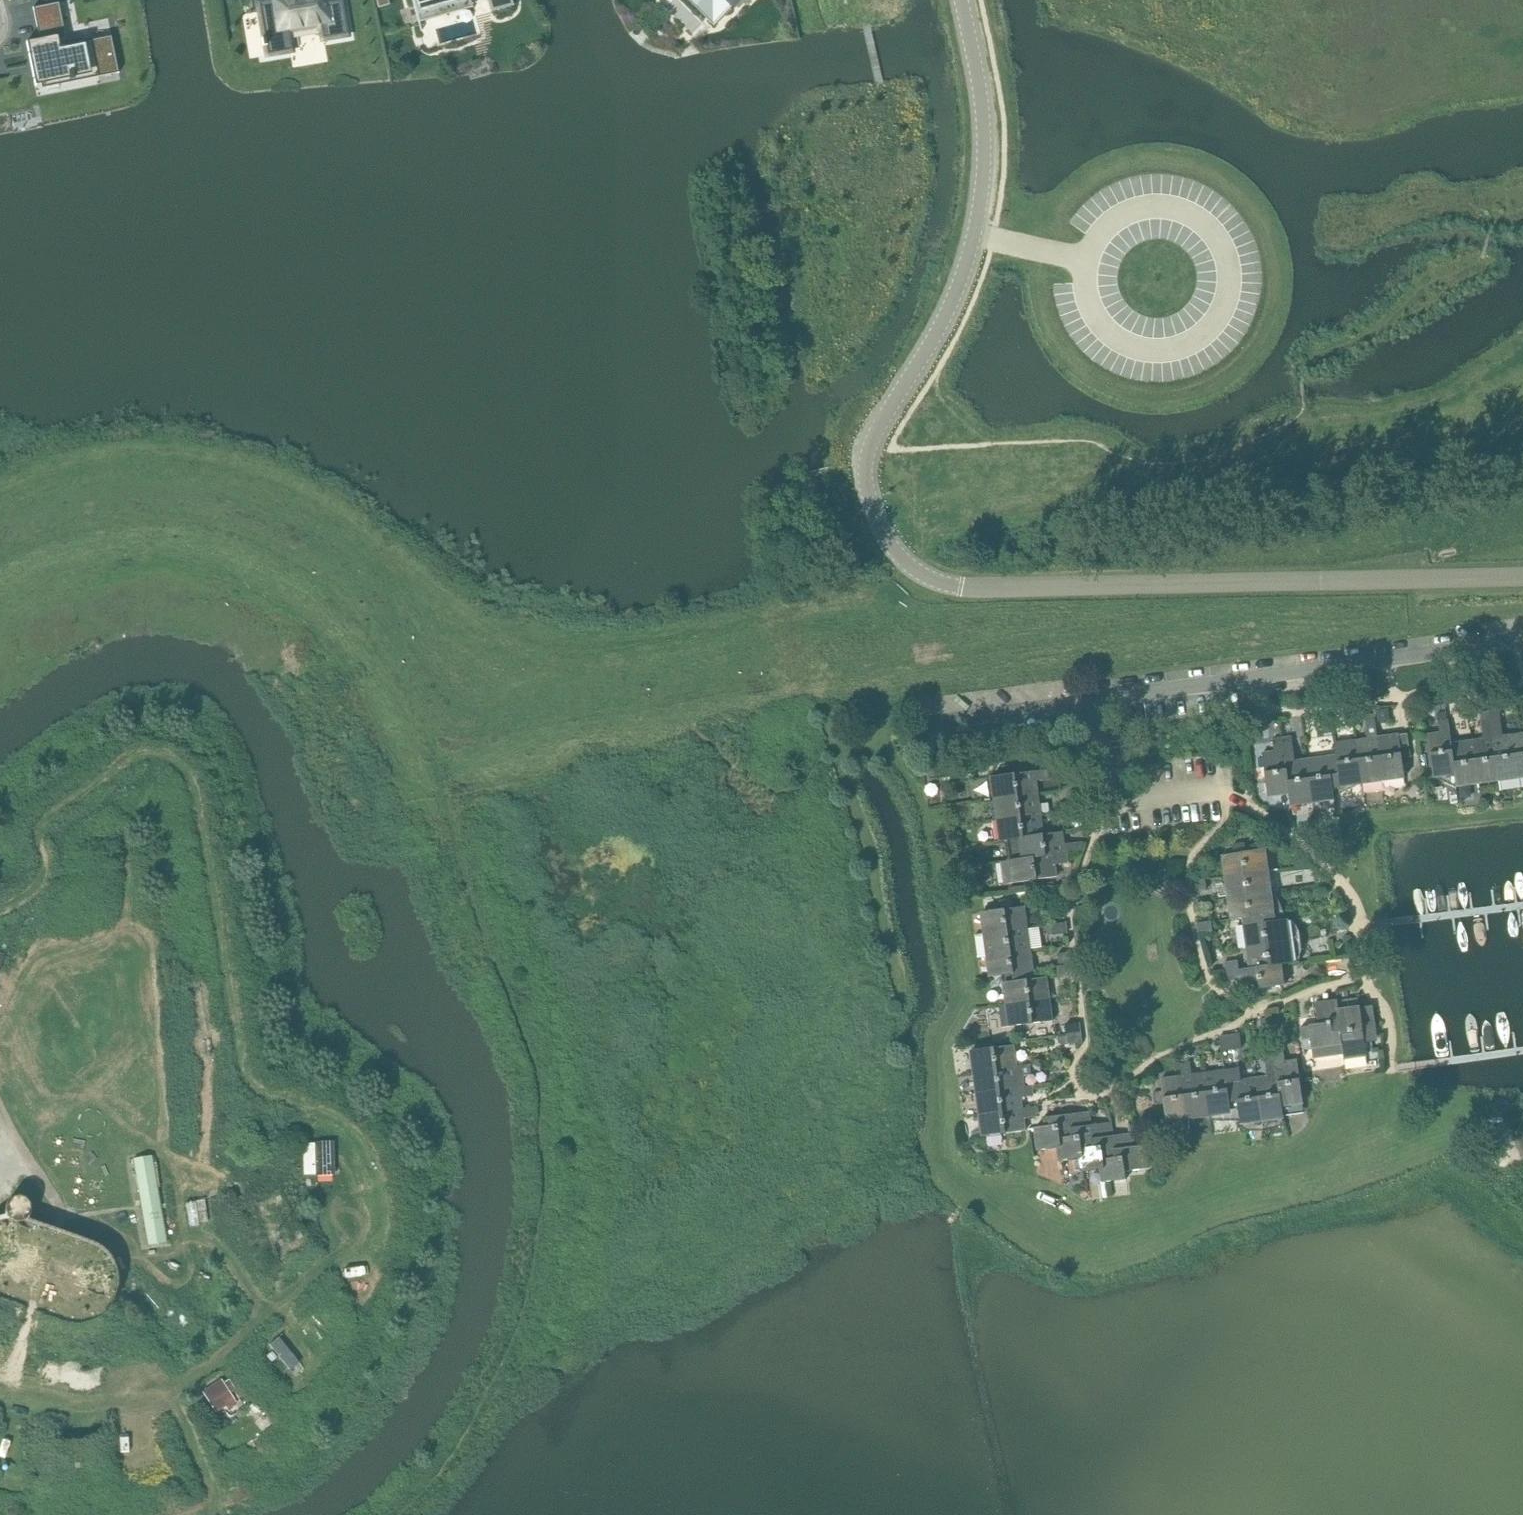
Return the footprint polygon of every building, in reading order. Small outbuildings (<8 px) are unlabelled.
[(256,3),(265,56),(292,51),(288,29),(319,24),(321,40),(347,36),(341,1),(328,3),(327,0),(270,0),(256,3)] [(377,9),(388,6),(387,0),(375,0),(377,9)] [(418,22),(439,17),(437,9),(469,0),(412,0),(418,22)] [(705,14),(723,0),(693,0),(705,14)] [(826,11),(828,11),(827,6),(846,2),(845,0),(824,0),(826,11)] [(41,41),(29,43),(37,83),(98,71),(99,75),(117,72),(110,38),(84,43),(85,47),(58,52),(58,49),(55,36),(62,35),(56,5),(34,9),(40,38),(41,39),(41,41)] [(1437,707),(1444,706),(1455,705),(1453,690),(1435,692),(1437,707)] [(1388,710),(1376,711),(1377,723),(1389,722),(1388,710)] [(1499,711),(1489,713),(1499,784),(1520,781),(1514,735),(1502,737),(1501,726),(1499,711)] [(1482,739),(1471,741),(1478,787),(1499,784),(1489,713),(1480,714),(1482,739)] [(1321,736),(1333,735),(1332,719),(1319,721),(1321,736)] [(1439,734),(1427,735),(1433,780),(1454,777),(1456,790),(1458,789),(1451,744),(1448,720),(1446,720),(1437,721),(1439,734)] [(1366,739),(1350,742),(1356,787),(1382,783),(1377,738),(1376,725),(1365,726),(1366,739)] [(1514,735),(1520,781),(1522,780),(1522,734),(1514,735)] [(1398,735),(1377,738),(1382,783),(1405,780),(1402,761),(1411,759),(1409,747),(1407,739),(1403,735),(1398,736),(1398,735)] [(1292,738),(1282,739),(1289,797),(1291,808),(1312,805),(1307,760),(1295,762),(1292,738)] [(1274,752),(1262,754),(1267,800),(1289,797),(1282,739),(1272,740),(1274,752)] [(1471,741),(1451,744),(1458,789),(1478,787),(1471,741)] [(1335,757),(1328,758),(1332,790),(1356,787),(1350,742),(1333,744),(1335,757)] [(1328,758),(1307,760),(1312,805),(1334,803),(1332,790),(1328,758)] [(990,779),(993,800),(1038,794),(1037,784),(1048,782),(1047,771),(990,779)] [(993,800),(996,821),(1041,815),(1038,794),(993,800)] [(996,821),(999,842),(1044,836),(1041,815),(996,821)] [(1000,863),(1000,865),(1066,856),(1076,854),(1075,844),(1065,845),(1064,833),(1044,836),(999,842),(999,843),(1018,841),(1021,860),(1000,863)] [(1233,855),(1221,857),(1223,878),(1269,872),(1266,851),(1245,853),(1244,845),(1232,846),(1233,855)] [(1068,865),(1066,856),(1000,865),(1003,887),(1057,879),(1056,866),(1068,865)] [(1269,872),(1223,878),(1227,901),(1272,895),(1269,872)] [(1206,880),(1189,883),(1191,894),(1207,891),(1206,880)] [(1023,887),(1008,889),(1009,895),(1024,893),(1023,887)] [(1272,895),(1227,901),(1229,922),(1242,920),(1243,927),(1276,923),(1275,915),(1272,895)] [(1000,912),(979,915),(982,935),(1028,929),(1025,908),(1012,910),(1011,902),(999,903),(1000,912)] [(1276,923),(1243,927),(1245,945),(1245,948),(1249,970),(1294,963),(1291,941),(1291,939),(1288,921),(1276,923)] [(1198,935),(1202,935),(1212,934),(1211,922),(1195,924),(1198,935)] [(1068,934),(1066,924),(1050,926),(1052,937),(1068,934)] [(1028,929),(982,935),(983,939),(985,957),(1031,950),(1028,932),(1028,929)] [(1031,950),(985,957),(986,963),(989,979),(1005,977),(1006,984),(1035,980),(1032,956),(1031,950)] [(1060,968),(1059,968),(1056,968),(1058,979),(1073,977),(1070,954),(1058,956),(1060,968)] [(1238,962),(1223,964),(1225,983),(1238,981),(1240,994),(1285,987),(1282,967),(1294,965),(1294,963),(1249,970),(1239,971),(1238,962)] [(1006,984),(1002,985),(1005,1007),(1050,1001),(1047,978),(1035,980),(1006,984)] [(1050,1001),(1005,1007),(1008,1029),(1054,1023),(1050,1001)] [(1301,1041),(1302,1041),(1303,1051),(1307,1050),(1308,1056),(1342,1052),(1342,1056),(1343,1056),(1337,1004),(1337,1001),(1314,1005),(1318,1026),(1300,1029),(1301,1041)] [(1337,1004),(1343,1056),(1365,1053),(1364,1040),(1372,1039),(1371,1032),(1376,1031),(1373,1007),(1360,1008),(1358,1008),(1358,1002),(1337,1004)] [(1082,1044),(1079,1024),(1064,1026),(1067,1046),(1082,1044)] [(1229,1036),(1218,1038),(1220,1053),(1232,1052),(1229,1036)] [(969,1053),(972,1074),(1017,1068),(1015,1047),(969,1053)] [(1283,1051),(1272,1052),(1274,1066),(1276,1076),(1282,1117),(1304,1114),(1297,1061),(1284,1063),(1283,1051)] [(1272,1052),(1264,1053),(1266,1067),(1274,1066),(1272,1052)] [(1190,1063),(1179,1065),(1181,1077),(1188,1119),(1210,1116),(1204,1074),(1193,1075),(1191,1063),(1190,1063)] [(972,1074),(975,1095),(1020,1089),(1019,1078),(1031,1077),(1029,1066),(1017,1068),(972,1074)] [(1239,1068),(1231,1070),(1236,1102),(1240,1127),(1261,1124),(1255,1079),(1241,1081),(1239,1068)] [(1225,1071),(1204,1074),(1210,1116),(1210,1119),(1232,1116),(1230,1103),(1236,1102),(1231,1070),(1225,1071)] [(1276,1076),(1255,1079),(1261,1124),(1282,1121),(1282,1120),(1282,1117),(1276,1076)] [(1162,1092),(1153,1094),(1154,1105),(1163,1104),(1166,1123),(1188,1119),(1181,1077),(1160,1080),(1162,1092)] [(975,1095),(978,1116),(1023,1110),(1022,1100),(1034,1098),(1032,1087),(1020,1089),(975,1095)] [(978,1116),(981,1138),(1026,1132),(1024,1121),(1037,1119),(1035,1108),(1023,1110),(978,1116)] [(1036,1153),(1057,1150),(1091,1145),(1088,1127),(1086,1113),(1048,1118),(1049,1128),(1033,1130),(1036,1153)] [(1091,1145),(1057,1150),(1058,1164),(1078,1161),(1113,1155),(1110,1138),(1108,1124),(1088,1127),(1091,1145)] [(1113,1155),(1078,1161),(1080,1174),(1099,1171),(1137,1166),(1135,1148),(1133,1134),(1128,1135),(1110,1138),(1113,1155)] [(1137,1166),(1099,1171),(1101,1184),(1126,1181),(1125,1172),(1149,1169),(1148,1160),(1156,1159),(1154,1145),(1135,1148),(1137,1166)] [(132,1160),(147,1247),(166,1243),(151,1157),(132,1160)] [(6,1214),(8,1217),(9,1219),(14,1221),(19,1222),(23,1221),(27,1219),(29,1215),(30,1211),(30,1207),(29,1203),(26,1200),(22,1197),(18,1196),(14,1197),(10,1199),(7,1202),(5,1205),(5,1210),(6,1214)] [(23,1221),(19,1222),(14,1221),(9,1219),(8,1217),(5,1216),(2,1216),(0,1216),(0,1298),(72,1324),(76,1324),(80,1325),(86,1324),(93,1321),(100,1318),(106,1313),(112,1306),(116,1299),(118,1289),(119,1281),(119,1274),(117,1267),(114,1261),(112,1257),(107,1252),(103,1250),(98,1248),(65,1236),(52,1231),(23,1221)] [(278,1338),(269,1345),(290,1371),(299,1363),(278,1338)]
